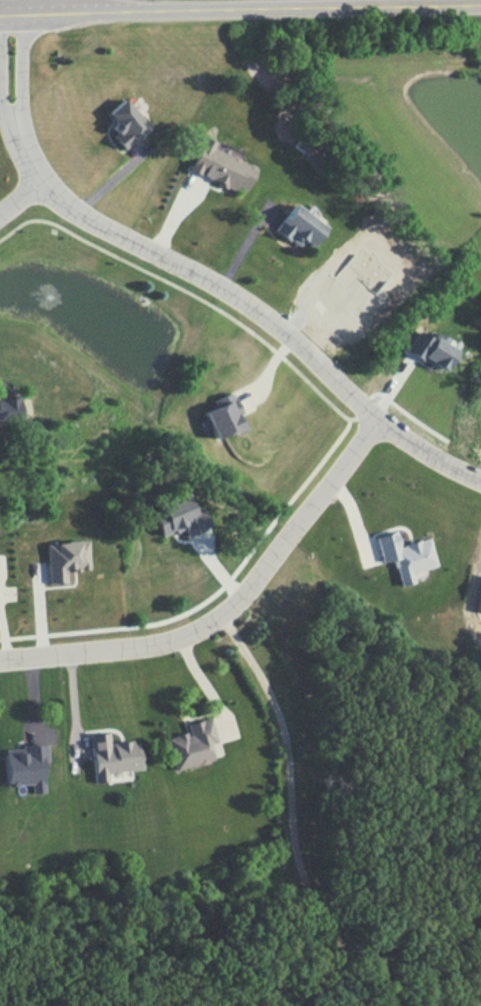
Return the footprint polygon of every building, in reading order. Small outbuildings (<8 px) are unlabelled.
[(105,114),(116,126),(108,134),(123,150),(148,127),(122,98),(105,114)] [(187,171),(234,190),(235,186),(245,190),(255,166),(211,148),(214,142),(202,136),(187,171)] [(323,226),(292,203),(273,230),(297,248),(302,241),(308,246),(323,226)] [(403,352),(443,371),(453,349),(444,344),(446,339),(433,332),(430,339),(414,331),(403,352)] [(215,439),(234,431),(235,434),(247,429),(231,391),(212,400),(215,407),(203,412),(215,439)] [(17,422),(15,393),(0,394),(0,423),(17,422)] [(150,511),(160,537),(182,528),(185,536),(209,527),(202,510),(193,513),(186,496),(150,511)] [(437,566),(429,538),(398,546),(394,531),(374,537),(381,563),(393,560),(400,586),(415,582),(412,573),(437,566)] [(44,543),(46,583),(65,582),(64,570),(87,569),(85,540),(44,543)] [(215,742),(209,718),(184,724),(186,732),(165,738),(174,770),(212,760),(208,744),(215,742)] [(93,783),(106,781),(106,773),(140,769),(138,741),(109,744),(108,732),(88,734),(93,783)] [(45,744),(20,745),(20,748),(3,749),(5,786),(29,784),(30,794),(42,793),(40,763),(46,762),(45,744)]
